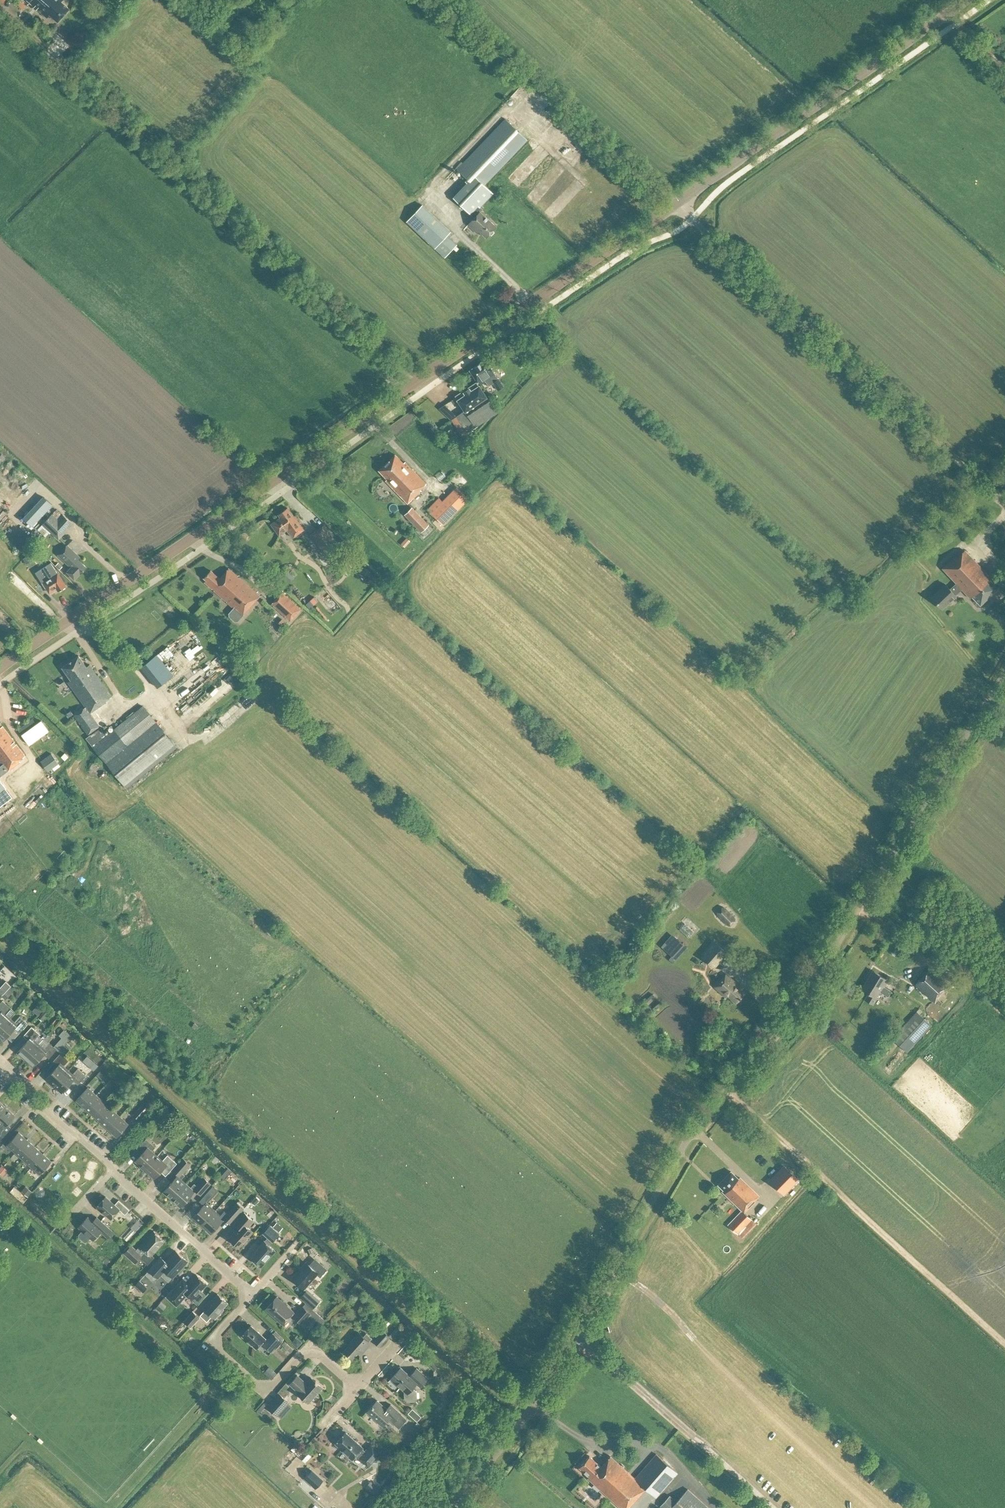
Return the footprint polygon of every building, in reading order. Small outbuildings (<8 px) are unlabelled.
[(47,17),(49,14),(58,21),(69,9),(61,2),(63,0),(27,0),(47,17)] [(497,226),(482,212),(484,210),(480,207),(493,194),(484,185),(527,140),(506,119),(457,169),(467,179),(466,181),(467,183),(453,197),(470,214),(471,213),(475,217),(468,225),(475,232),(478,230),(486,238),(497,226)] [(445,257),(457,245),(447,236),(451,232),(422,205),(407,221),(445,257)] [(504,386),(486,359),(470,370),(477,381),(469,386),(470,388),(464,392),(463,391),(455,395),(464,410),(456,416),(445,405),(439,409),(451,420),(462,435),(497,413),(479,385),(485,381),(488,386),(493,383),(498,390),(504,386)] [(404,463),(395,454),(379,471),(387,479),(386,481),(408,503),(421,490),(420,489),(426,483),(405,462),(404,463)] [(443,524),(463,504),(451,492),(431,513),(443,524)] [(33,525),(53,503),(44,494),(24,516),(33,525)] [(286,530),(293,538),(305,529),(299,521),(298,522),(288,508),(278,514),(280,517),(271,523),(279,535),(286,530)] [(421,532),(428,525),(412,508),(405,514),(421,532)] [(58,520),(52,514),(42,524),(59,539),(73,524),(63,515),(58,520)] [(310,534),(325,554),(338,545),(324,525),(310,534)] [(75,579),(87,567),(79,559),(81,558),(68,546),(59,555),(71,568),(67,572),(75,579)] [(931,596),(942,608),(956,595),(956,594),(962,589),(970,598),(972,596),(980,605),(998,588),(990,579),(991,578),(964,550),(956,557),(955,556),(942,569),(956,583),(950,589),(945,583),(931,596)] [(59,590),(66,585),(51,563),(46,567),(52,576),(43,581),(50,592),(57,588),(59,590)] [(259,596),(229,568),(220,578),(211,570),(204,578),(207,580),(205,582),(234,608),(228,615),(236,622),(259,596)] [(287,584),(294,578),(288,570),(280,576),(287,584)] [(32,585),(36,580),(27,572),(22,577),(32,585)] [(290,621),(301,609),(282,592),(271,604),(290,621)] [(314,596),(311,592),(302,599),(306,603),(314,596)] [(320,603),(317,599),(308,607),(312,610),(320,603)] [(173,674),(157,654),(141,667),(157,687),(173,674)] [(79,655),(62,667),(71,679),(67,681),(85,707),(89,714),(91,713),(112,698),(90,666),(87,667),(79,655)] [(90,735),(86,738),(127,788),(177,747),(143,705),(106,735),(106,734),(101,727),(90,735)] [(85,707),(74,714),(88,734),(100,726),(91,713),(89,714),(86,709),(85,707)] [(49,731),(42,721),(22,735),(30,745),(49,731)] [(0,726),(0,762),(1,764),(0,765),(0,778),(21,762),(20,760),(26,755),(3,725),(1,727),(0,726)] [(45,767),(56,760),(52,753),(41,761),(45,767)] [(13,797),(8,791),(9,791),(0,779),(0,806),(13,797)] [(730,925),(735,920),(733,917),(725,908),(721,907),(717,912),(718,915),(726,924),(730,925)] [(682,943),(677,938),(666,951),(675,959),(678,956),(674,952),(682,943)] [(715,942),(703,956),(713,966),(726,952),(715,942)] [(929,997),(935,1003),(950,986),(930,967),(914,984),(929,997)] [(883,988),(888,980),(872,970),(861,988),(869,993),(865,999),(873,1004),(877,997),(876,997),(883,987),(883,988)] [(736,1003),(745,993),(741,990),(743,988),(725,973),(713,987),(726,998),(728,996),(736,1003)] [(11,985),(6,981),(0,988),(0,997),(11,985)] [(10,994),(6,991),(2,996),(5,999),(10,994)] [(10,1018),(6,1014),(11,1008),(3,1000),(0,1004),(0,1029),(10,1018)] [(916,1011),(892,1038),(907,1052),(932,1025),(916,1011)] [(15,1022),(10,1018),(0,1029),(0,1037),(4,1040),(15,1028),(20,1032),(28,1023),(20,1016),(15,1022)] [(25,1059),(43,1039),(39,1035),(40,1034),(32,1026),(24,1035),(28,1040),(17,1052),(25,1059)] [(39,1044),(25,1059),(33,1067),(45,1054),(49,1058),(57,1049),(59,1051),(67,1042),(72,1036),(64,1029),(59,1035),(62,1037),(54,1046),(45,1038),(43,1039),(39,1044)] [(67,1042),(59,1051),(61,1052),(53,1061),(57,1066),(46,1078),(54,1085),(68,1070),(64,1066),(69,1060),(64,1055),(72,1046),(67,1042)] [(68,1070),(54,1085),(62,1093),(74,1080),(78,1084),(86,1075),(78,1068),(73,1074),(68,1070)] [(84,1107),(96,1094),(88,1087),(76,1100),(84,1107)] [(92,1114),(104,1101),(96,1094),(84,1107),(92,1114)] [(100,1122),(112,1109),(104,1101),(92,1114),(100,1122)] [(139,1119),(148,1109),(143,1104),(133,1114),(139,1119)] [(0,1115),(0,1140),(11,1127),(8,1123),(15,1115),(7,1107),(0,1115)] [(109,1129),(120,1116),(112,1109),(100,1122),(109,1129)] [(120,1116),(109,1129),(117,1136),(129,1123),(120,1116)] [(15,1152),(27,1139),(19,1132),(7,1144),(15,1152)] [(145,1169),(157,1155),(152,1151),(155,1146),(146,1138),(135,1151),(140,1155),(135,1160),(145,1169)] [(24,1159),(35,1146),(27,1139),(15,1152),(24,1159)] [(32,1167),(43,1154),(35,1146),(24,1159),(32,1167)] [(43,1154),(32,1167),(40,1174),(52,1161),(43,1154)] [(157,1155),(145,1169),(155,1177),(160,1171),(166,1175),(177,1163),(167,1154),(162,1160),(157,1155)] [(181,1180),(185,1175),(183,1174),(191,1165),(183,1158),(172,1170),(177,1175),(163,1191),(172,1198),(185,1184),(181,1180)] [(4,1165),(0,1169),(0,1172),(3,1174),(8,1169),(4,1165)] [(782,1170),(768,1184),(782,1198),(796,1184),(782,1170)] [(739,1179),(731,1171),(718,1184),(726,1192),(725,1193),(742,1210),(727,1225),(737,1234),(752,1219),(745,1213),(756,1202),(754,1200),(758,1197),(740,1178),(739,1179)] [(185,1184),(172,1198),(181,1206),(194,1191),(193,1191),(195,1190),(200,1194),(210,1183),(204,1177),(196,1185),(194,1183),(190,1188),(185,1184)] [(33,1191),(26,1185),(22,1190),(29,1195),(33,1191)] [(202,1225),(215,1210),(208,1203),(214,1195),(208,1190),(199,1201),(203,1205),(192,1217),(202,1225)] [(114,1204),(106,1196),(97,1206),(111,1218),(119,1209),(125,1214),(129,1209),(119,1199),(114,1204)] [(260,1199),(256,1196),(251,1202),(252,1203),(255,1205),(258,1201),(260,1199)] [(215,1210),(202,1225),(211,1233),(224,1218),(230,1223),(244,1208),(237,1202),(227,1213),(224,1210),(220,1215),(215,1210)] [(239,1247),(253,1231),(246,1225),(252,1219),(244,1212),(234,1223),(239,1227),(229,1238),(239,1247)] [(97,1216),(93,1221),(87,1216),(79,1226),(82,1230),(79,1234),(79,1237),(84,1241),(87,1241),(91,1237),(93,1239),(100,1231),(108,1237),(113,1231),(97,1216)] [(146,1226),(141,1222),(134,1230),(138,1234),(146,1226)] [(272,1241),(279,1233),(270,1225),(263,1233),(268,1237),(265,1241),(264,1241),(250,1256),(261,1266),(275,1250),(268,1244),(272,1240),(272,1241)] [(151,1254),(164,1240),(154,1231),(140,1246),(141,1246),(137,1251),(131,1245),(124,1253),(135,1263),(140,1257),(148,1264),(155,1257),(151,1254)] [(168,1282),(187,1261),(176,1250),(165,1263),(159,1258),(149,1269),(158,1278),(160,1275),(168,1282)] [(291,1278),(304,1289),(317,1274),(320,1277),(327,1269),(315,1258),(309,1264),(306,1262),(291,1278)] [(206,1283),(196,1274),(189,1283),(183,1277),(173,1288),(166,1296),(176,1306),(184,1298),(183,1297),(186,1293),(197,1304),(206,1294),(201,1289),(206,1283)] [(312,1309),(320,1300),(308,1289),(300,1297),(306,1302),(312,1309)] [(227,1302),(217,1293),(210,1301),(209,1300),(203,1307),(205,1309),(200,1315),(207,1321),(212,1315),(215,1318),(223,1309),(222,1308),(227,1302)] [(292,1313),(292,1312),(293,1311),(277,1296),(265,1309),(282,1324),(292,1313)] [(303,1306),(302,1306),(294,1314),(292,1312),(292,1313),(294,1315),(293,1316),(302,1324),(310,1314),(321,1324),(325,1320),(312,1309),(306,1302),(303,1306)] [(191,1327),(200,1317),(193,1310),(184,1321),(191,1327)] [(267,1340),(265,1338),(251,1325),(242,1335),(248,1340),(247,1341),(251,1345),(252,1344),(256,1348),(261,1342),(263,1344),(271,1351),(275,1347),(276,1348),(282,1341),(273,1333),(267,1340)] [(380,1346),(389,1336),(384,1331),(374,1341),(380,1346)] [(363,1336),(358,1332),(348,1343),(349,1344),(344,1350),(352,1358),(358,1352),(359,1353),(369,1341),(372,1338),(366,1333),(363,1336)] [(269,1366),(265,1371),(273,1377),(277,1371),(269,1366)] [(410,1376),(401,1367),(391,1378),(405,1391),(404,1392),(404,1398),(408,1402),(414,1401),(417,1398),(417,1391),(413,1388),(412,1388),(416,1383),(420,1386),(428,1378),(416,1368),(410,1376)] [(306,1382),(297,1375),(289,1383),(298,1391),(297,1392),(308,1402),(322,1387),(311,1377),(306,1382)] [(277,1416),(289,1403),(280,1394),(268,1407),(277,1416)] [(386,1408),(377,1400),(366,1412),(382,1426),(389,1417),(394,1421),(401,1413),(390,1404),(386,1408)] [(414,1409),(411,1412),(418,1419),(421,1416),(414,1409)] [(422,1430),(424,1431),(426,1429),(417,1422),(415,1425),(403,1442),(410,1447),(422,1430)] [(365,1451),(362,1448),(362,1447),(345,1432),(335,1443),(342,1449),(341,1449),(352,1459),(355,1455),(368,1466),(380,1452),(371,1444),(365,1451)] [(678,1473),(657,1454),(635,1478),(610,1456),(601,1466),(589,1455),(579,1467),(589,1476),(588,1478),(621,1507),(629,1507),(646,1488),(656,1497),(678,1473)] [(315,1489),(324,1480),(312,1469),(303,1478),(315,1489)] [(380,1488),(372,1480),(366,1487),(375,1494),(380,1488)] [(687,1488),(676,1501),(669,1495),(660,1506),(662,1507),(709,1507),(687,1488)]
